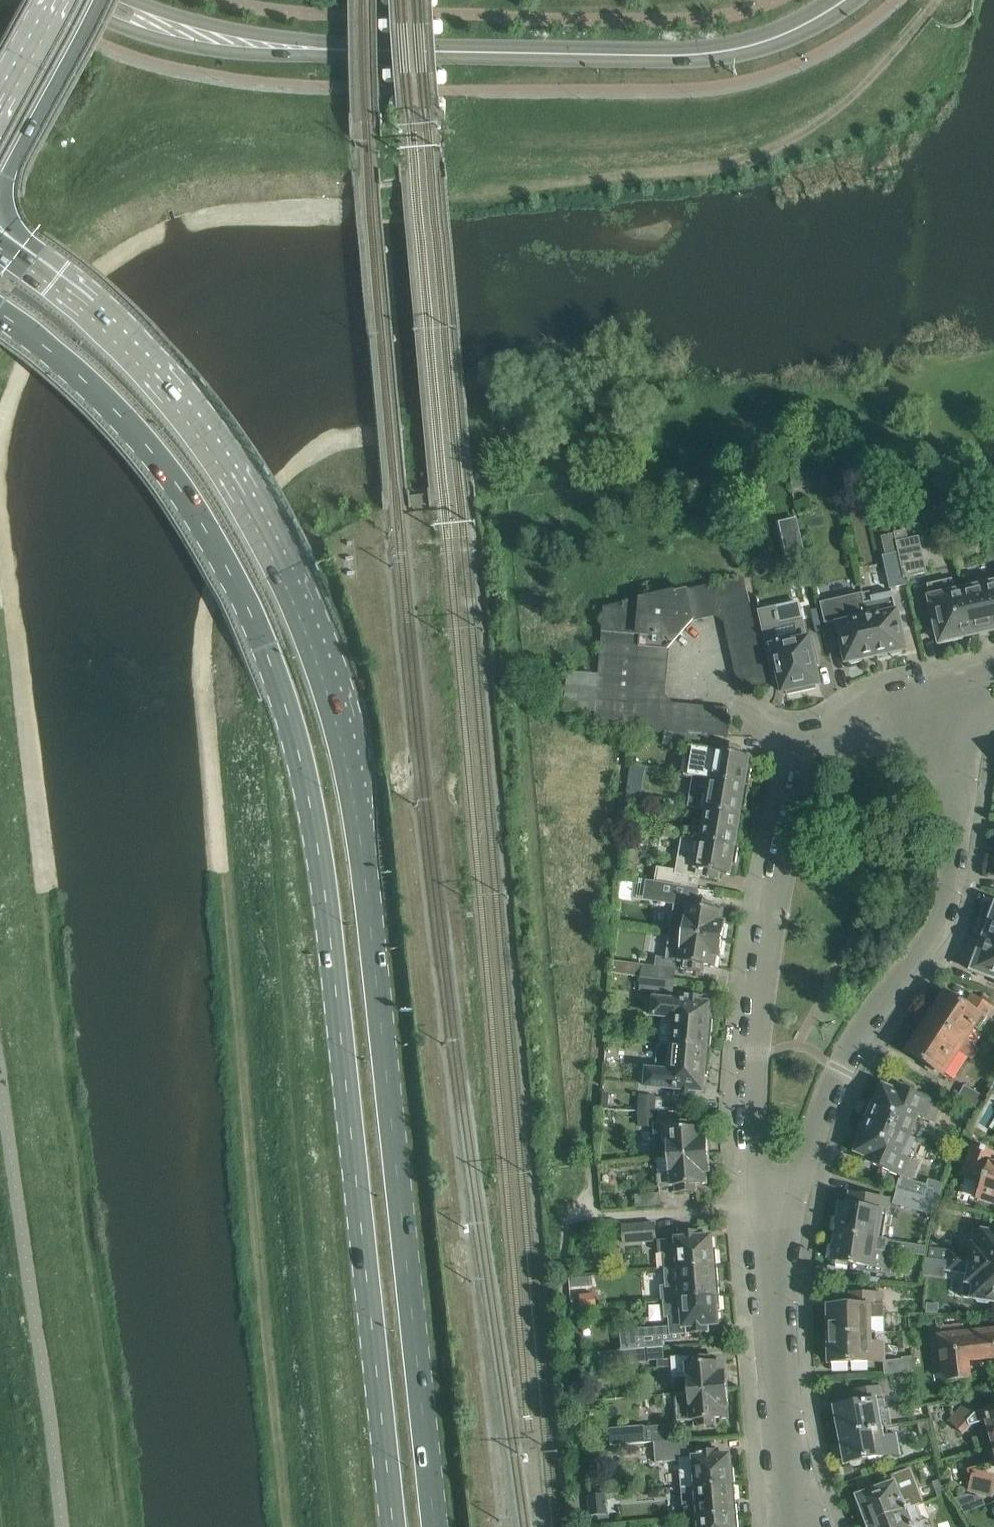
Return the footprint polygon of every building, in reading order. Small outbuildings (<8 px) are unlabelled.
[(800,476),(791,477),(794,491),(803,490),(800,476)] [(796,521),(780,525),(789,562),(805,558),(796,521)] [(906,531),(897,533),(906,577),(927,573),(919,538),(908,540),(906,531)] [(906,577),(897,533),(895,534),(899,553),(884,556),(891,588),(908,584),(906,577)] [(743,579),(710,586),(716,615),(726,621),(751,616),(743,579)] [(940,642),(972,635),(963,591),(955,593),(952,579),(928,585),(940,642)] [(992,630),(993,630),(993,584),(963,591),(972,635),(992,630)] [(710,586),(699,589),(705,617),(716,615),(710,586)] [(694,620),(705,617),(699,589),(687,591),(694,620)] [(594,723),(667,730),(670,730),(673,704),(664,696),(669,638),(682,622),(694,620),(687,591),(678,594),(677,592),(604,608),(604,609),(596,610),(596,619),(603,620),(598,678),(569,676),(566,709),(595,712),(594,723)] [(870,592),(862,594),(876,656),(889,653),(891,655),(902,652),(903,650),(905,649),(901,628),(902,626),(900,615),(898,614),(894,597),(893,592),(871,597),(870,592)] [(855,595),(819,603),(824,624),(837,621),(839,627),(837,629),(839,640),(842,641),(847,662),(849,662),(851,664),(862,661),(863,659),(876,656),(862,594),(855,595)] [(776,607),(759,611),(767,647),(774,678),(775,684),(781,683),(783,692),(787,691),(787,695),(816,688),(815,685),(819,684),(814,659),(817,658),(813,638),(813,637),(807,638),(803,618),(780,623),(776,607)] [(753,627),(751,616),(726,621),(728,632),(753,627)] [(756,638),(753,627),(728,632),(730,644),(756,638)] [(758,649),(756,638),(730,644),(733,655),(758,649)] [(761,660),(758,649),(733,655),(735,666),(761,660)] [(763,672),(761,660),(735,666),(738,677),(763,672)] [(766,685),(763,672),(738,677),(741,690),(766,685)] [(670,730),(683,732),(686,706),(673,704),(670,730)] [(686,706),(683,732),(696,733),(699,707),(686,706)] [(696,733),(708,734),(709,734),(711,708),(699,707),(696,733)] [(726,710),(711,708),(709,734),(724,735),(726,710)] [(685,776),(693,777),(749,786),(752,769),(748,768),(750,757),(740,755),(741,749),(720,745),(719,752),(705,750),(708,734),(696,733),(683,732),(670,730),(667,730),(665,744),(689,748),(685,776)] [(645,769),(630,766),(628,777),(643,780),(645,769)] [(693,777),(688,807),(706,810),(743,817),(749,786),(693,777)] [(689,828),(687,839),(738,848),(743,817),(706,810),(702,830),(689,828)] [(735,864),(738,848),(687,839),(684,838),(678,871),(659,868),(656,883),(692,889),(698,890),(699,876),(719,880),(720,873),(730,875),(732,864),(735,864)] [(654,882),(652,894),(690,900),(692,889),(656,883),(654,882)] [(673,916),(671,932),(722,940),(725,923),(721,922),(723,911),(713,910),(714,903),(694,900),(693,907),(685,906),(675,904),(675,906),(673,916)] [(982,932),(985,935),(984,938),(993,941),(993,911),(990,922),(986,922),(982,932)] [(667,958),(667,960),(677,962),(684,963),(683,969),(703,972),(704,966),(714,967),(716,956),(720,957),(722,940),(671,932),(667,958)] [(969,965),(972,968),(972,971),(993,979),(993,941),(984,938),(977,955),(973,956),(969,965)] [(637,964),(636,977),(642,977),(673,981),(675,969),(676,969),(677,962),(667,960),(667,958),(656,957),(655,966),(644,965),(637,964)] [(642,977),(641,990),(672,994),(673,981),(642,977)] [(930,1018),(966,1040),(974,1028),(979,1031),(982,1031),(988,1020),(993,1010),(993,1009),(972,995),(966,1005),(947,993),(930,1018)] [(652,996),(650,1018),(661,1019),(674,1020),(672,1045),(710,1048),(713,1020),(709,1019),(710,1004),(704,1003),(705,997),(685,995),(685,999),(652,996)] [(938,1075),(939,1073),(943,1075),(959,1051),(972,1059),(979,1049),(966,1040),(930,1018),(908,1052),(929,1066),(928,1068),(938,1075)] [(647,1070),(646,1086),(677,1089),(676,1096),(696,1098),(696,1091),(702,1091),(704,1076),(708,1076),(710,1048),(672,1045),(660,1044),(658,1071),(647,1070)] [(978,1110),(985,1097),(965,1086),(957,1099),(978,1110)] [(877,1103),(872,1101),(865,1118),(910,1136),(918,1116),(934,1123),(942,1104),(953,1109),(957,1099),(939,1089),(934,1101),(901,1087),(899,1093),(884,1087),(877,1103)] [(641,1096),(640,1108),(655,1108),(655,1096),(641,1096)] [(655,1117),(655,1108),(640,1108),(638,1108),(639,1125),(648,1125),(648,1118),(655,1117)] [(925,1197),(939,1201),(943,1189),(928,1184),(927,1185),(910,1180),(918,1162),(902,1155),(910,1136),(865,1118),(859,1134),(863,1136),(857,1152),(871,1158),(869,1164),(900,1176),(896,1188),(898,1189),(915,1194),(925,1197)] [(655,1124),(654,1124),(655,1143),(656,1159),(657,1159),(670,1158),(708,1155),(707,1138),(703,1138),(702,1127),(692,1128),(691,1121),(655,1124)] [(962,1173),(983,1181),(977,1198),(993,1204),(993,1165),(992,1164),(993,1160),(993,1151),(973,1144),(962,1173)] [(670,1158),(657,1159),(659,1175),(658,1175),(659,1187),(676,1186),(676,1193),(697,1191),(696,1184),(706,1184),(706,1173),(709,1172),(708,1155),(670,1158)] [(898,1189),(894,1205),(921,1213),(925,1197),(915,1194),(898,1189)] [(660,1193),(635,1195),(636,1207),(661,1205),(660,1193)] [(836,1217),(833,1231),(837,1232),(837,1233),(877,1239),(883,1240),(886,1226),(890,1200),(849,1193),(847,1206),(841,1205),(839,1218),(836,1217)] [(656,1240),(655,1223),(623,1226),(624,1242),(656,1240)] [(948,1260),(993,1268),(993,1230),(990,1230),(986,1232),(973,1230),(970,1245),(973,1246),(971,1257),(965,1256),(966,1253),(930,1247),(929,1258),(948,1260)] [(664,1253),(665,1269),(717,1265),(716,1250),(712,1251),(711,1237),(701,1238),(700,1231),(680,1233),(680,1239),(659,1241),(660,1253),(664,1253)] [(831,1244),(829,1259),(833,1259),(833,1261),(836,1262),(836,1264),(848,1266),(848,1263),(860,1265),(878,1268),(877,1273),(891,1275),(894,1252),(925,1256),(926,1247),(883,1241),(883,1240),(877,1239),(837,1233),(835,1245),(831,1244)] [(929,1258),(926,1273),(945,1276),(946,1270),(948,1260),(929,1258)] [(946,1270),(963,1273),(963,1270),(969,1271),(967,1282),(965,1282),(962,1297),(976,1299),(978,1303),(988,1304),(991,1302),(993,1302),(993,1268),(948,1260),(946,1270)] [(667,1290),(662,1290),(663,1301),(664,1301),(719,1296),(717,1265),(665,1269),(667,1290)] [(838,1307),(829,1307),(829,1335),(877,1334),(877,1333),(870,1333),(870,1320),(876,1319),(876,1293),(850,1294),(851,1304),(838,1304),(838,1307)] [(721,1310),(719,1296),(664,1301),(665,1318),(669,1317),(670,1330),(636,1334),(638,1350),(648,1349),(663,1348),(662,1342),(681,1341),(680,1334),(708,1332),(708,1325),(718,1324),(717,1311),(721,1310)] [(981,1334),(965,1336),(963,1325),(934,1328),(935,1342),(941,1341),(946,1382),(969,1379),(967,1361),(993,1358),(993,1332),(990,1329),(985,1330),(981,1334)] [(837,1367),(843,1366),(846,1363),(884,1362),(884,1344),(877,1344),(877,1334),(829,1335),(830,1363),(834,1363),(837,1367)] [(908,1334),(898,1335),(899,1349),(909,1348),(908,1334)] [(649,1361),(648,1349),(638,1350),(601,1353),(603,1366),(649,1361)] [(689,1393),(727,1390),(725,1361),(711,1363),(710,1356),(673,1359),(674,1378),(688,1377),(689,1393)] [(902,1361),(884,1362),(885,1374),(914,1373),(914,1359),(902,1360),(902,1361)] [(836,1408),(841,1436),(887,1427),(892,1426),(889,1409),(886,1409),(884,1399),(882,1399),(880,1388),(855,1392),(857,1402),(845,1404),(845,1407),(836,1408)] [(689,1393),(675,1394),(678,1422),(695,1421),(695,1427),(716,1426),(715,1419),(725,1418),(725,1407),(728,1407),(727,1390),(689,1393)] [(993,1442),(993,1408),(976,1413),(966,1403),(949,1421),(962,1433),(969,1426),(986,1421),(988,1430),(990,1429),(993,1442)] [(931,1419),(917,1422),(920,1434),(933,1432),(931,1419)] [(644,1426),(610,1429),(611,1446),(654,1442),(673,1441),(672,1425),(644,1428),(644,1426)] [(889,1437),(887,1427),(841,1436),(846,1464),(850,1463),(853,1466),(860,1465),(862,1461),(899,1454),(896,1436),(889,1437)] [(673,1441),(654,1442),(656,1462),(679,1461),(681,1488),(696,1487),(735,1484),(733,1469),(730,1469),(728,1456),(718,1456),(718,1450),(697,1451),(698,1458),(690,1459),(688,1440),(673,1441)] [(967,1470),(970,1480),(972,1481),(969,1490),(992,1496),(993,1489),(993,1462),(967,1470)] [(857,1497),(854,1498),(855,1502),(859,1512),(863,1512),(868,1524),(916,1506),(925,1503),(912,1467),(891,1475),(894,1483),(857,1497)] [(856,1482),(860,1492),(871,1488),(868,1478),(856,1482)] [(949,1493),(944,1479),(933,1484),(938,1497),(949,1493)] [(696,1487),(681,1488),(683,1508),(685,1508),(686,1519),(693,1518),(699,1518),(737,1515),(735,1484),(696,1487)] [(955,1499),(965,1514),(986,1505),(984,1499),(968,1495),(955,1499)] [(588,1498),(589,1519),(605,1517),(603,1496),(588,1498)] [(916,1506),(868,1524),(868,1526),(867,1526),(930,1526),(928,1519),(922,1521),(916,1506)] [(737,1515),(699,1518),(700,1526),(738,1526),(737,1515)]
